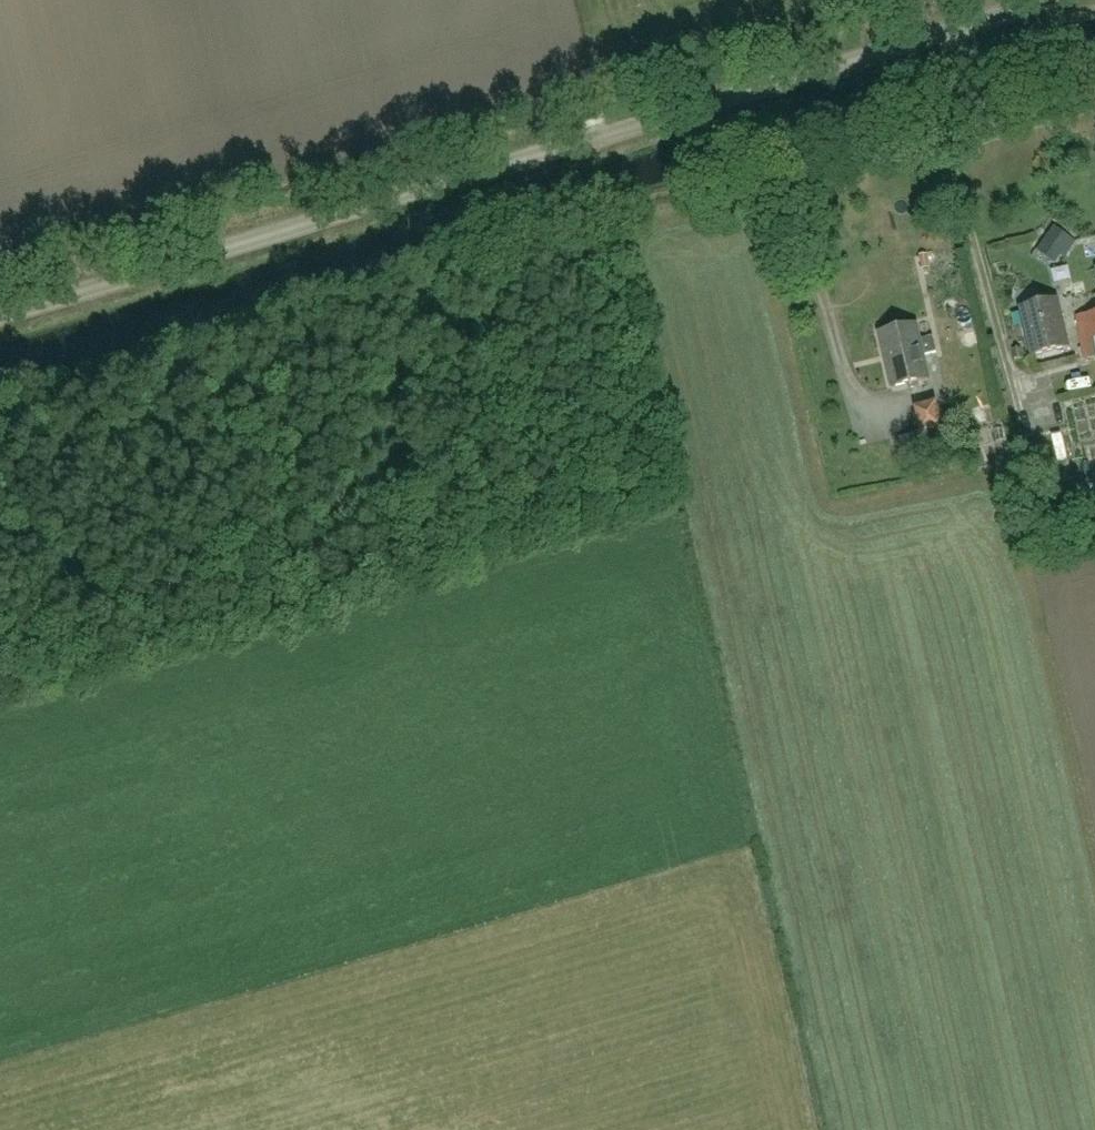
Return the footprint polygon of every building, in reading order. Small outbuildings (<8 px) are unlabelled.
[(1032,356),(1069,347),(1057,300),(1020,309),(1032,356)] [(1094,358),(1094,312),(1075,316),(1084,361),(1094,358)] [(924,356),(937,353),(933,337),(920,340),(916,324),(879,333),(893,388),(929,379),(924,356)] [(948,451),(956,449),(953,439),(945,441),(943,429),(937,402),(914,407),(920,433),(898,438),(904,461),(941,452),(945,462),(951,461),(948,451)]
